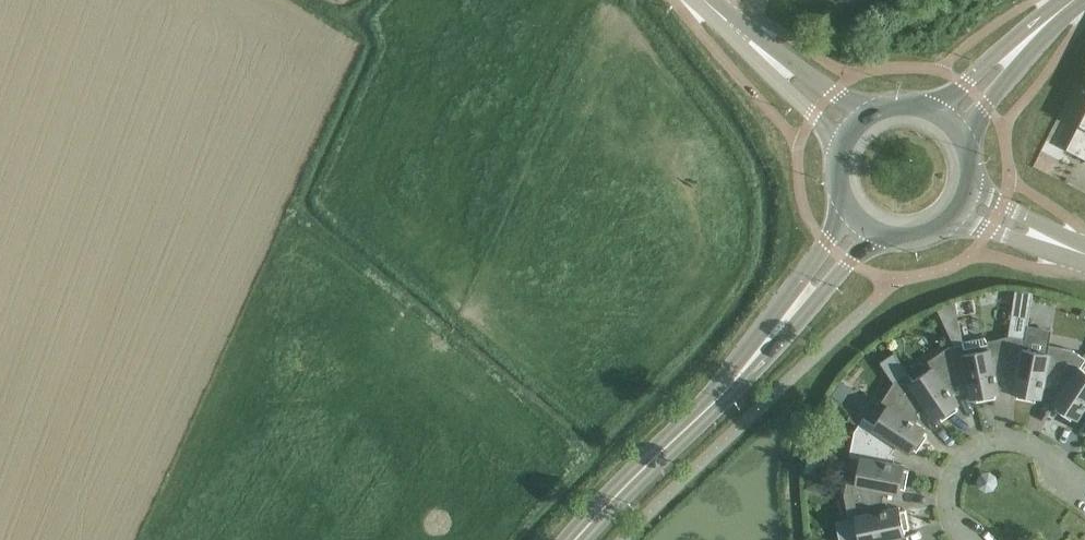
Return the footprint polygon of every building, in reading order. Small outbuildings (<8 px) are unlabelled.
[(1067,148),(1084,157),(1084,114),(1067,148)] [(1014,311),(1029,311),(1030,294),(1014,294),(1014,311)] [(959,325),(950,305),(937,312),(947,331),(959,325)] [(1011,337),(989,342),(985,337),(963,341),(963,345),(973,398),(976,397),(977,402),(996,399),(995,393),(999,393),(995,377),(1003,375),(1017,378),(1014,393),(1015,393),(1025,340),(1011,337)] [(1051,383),(1063,392),(1054,404),(1055,405),(1084,359),(1073,351),(1049,345),(1047,354),(1024,350),(1026,340),(1025,340),(1015,393),(1018,393),(1017,398),(1036,402),(1037,397),(1040,398),(1044,382),(1051,383)] [(973,398),(963,345),(949,348),(928,362),(932,368),(913,382),(907,374),(937,419),(939,417),(942,421),(958,410),(955,406),(958,404),(949,391),(955,386),(970,383),(973,398)] [(937,419),(907,374),(893,354),(881,362),(895,383),(881,403),(888,407),(875,427),(852,412),(911,452),(913,449),(917,452),(928,436),(923,433),(925,430),(912,421),(916,415),(928,407),(936,419),(937,419)] [(1080,368),(1084,360),(1084,359),(1055,405),(1058,406),(1055,411),(1071,421),(1074,416),(1077,418),(1084,406),(1084,371),(1080,368)] [(911,452),(852,412),(847,419),(858,426),(854,432),(849,457),(861,460),(856,483),(847,481),(847,482),(900,492),(900,489),(905,490),(909,471),(904,470),(905,466),(889,463),(890,456),(898,444),(911,452)] [(990,468),(981,469),(978,476),(979,484),(986,488),(994,487),(998,480),(996,472),(990,468)] [(847,482),(844,496),(849,520),(857,518),(861,539),(873,539),(905,534),(904,530),(909,529),(906,511),(900,512),(900,508),(884,511),(882,504),(885,490),(900,493),(900,492),(847,482)]
